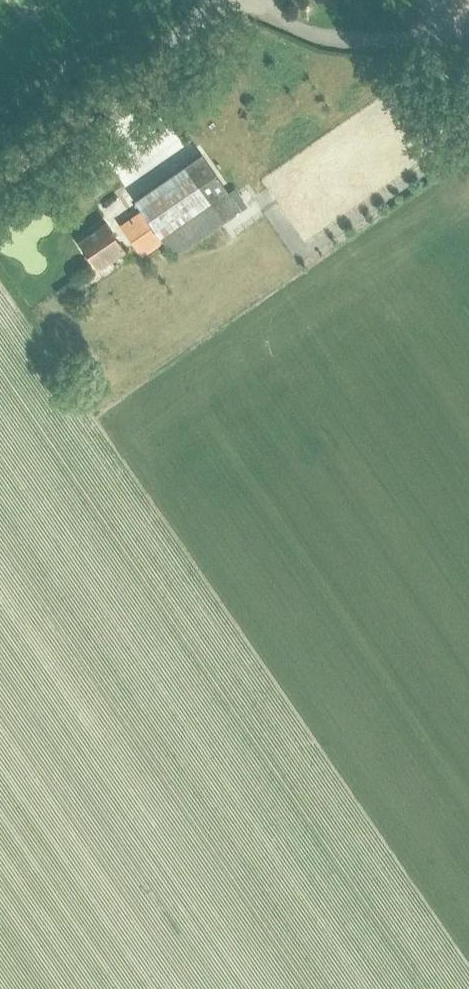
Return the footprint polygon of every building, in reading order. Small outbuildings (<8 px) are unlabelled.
[(168,136),(162,125),(156,128),(148,112),(122,125),(136,152),(168,136)] [(135,200),(173,256),(240,209),(202,154),(135,200)] [(78,241),(96,268),(124,249),(106,222),(78,241)]
